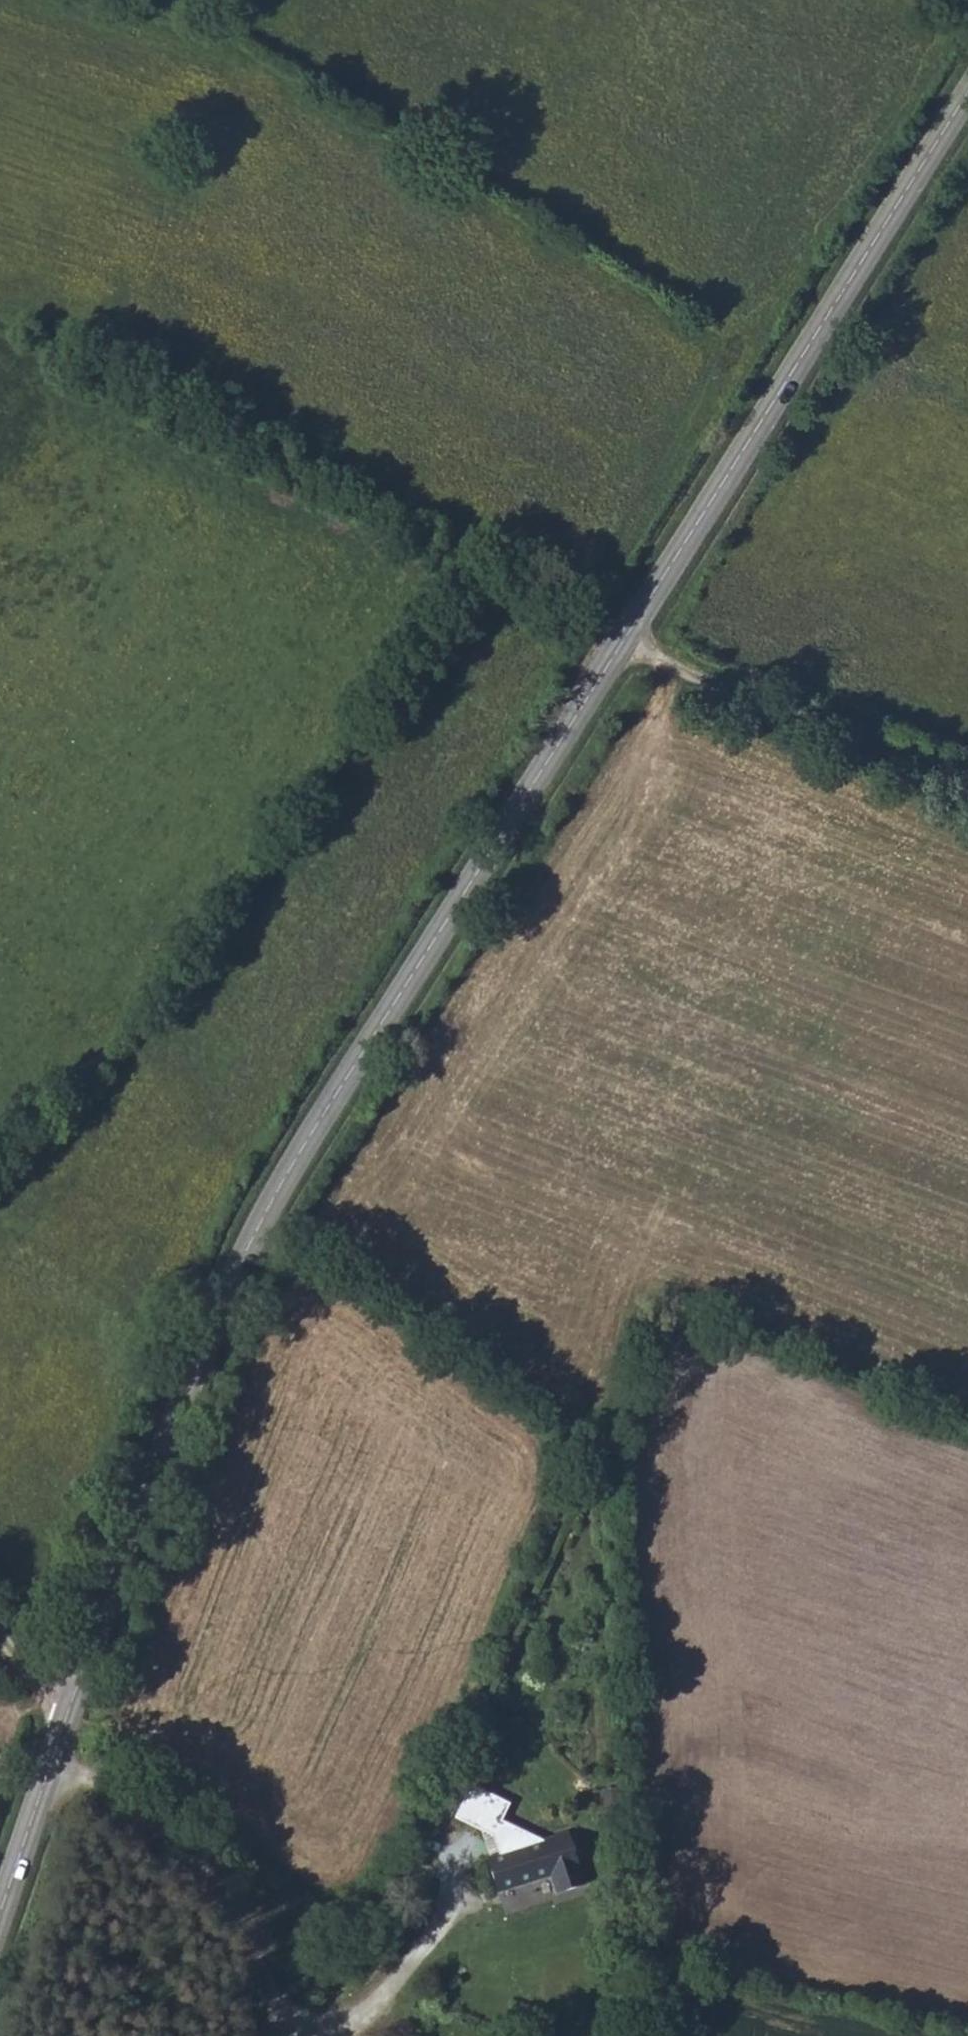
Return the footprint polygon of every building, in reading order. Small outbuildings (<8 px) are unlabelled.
[(455,1795),(488,1824),(490,1821),(504,1805),(471,1776),(455,1795)] [(503,1891),(551,1876),(558,1892),(580,1885),(562,1834),(489,1858),(503,1891)]
